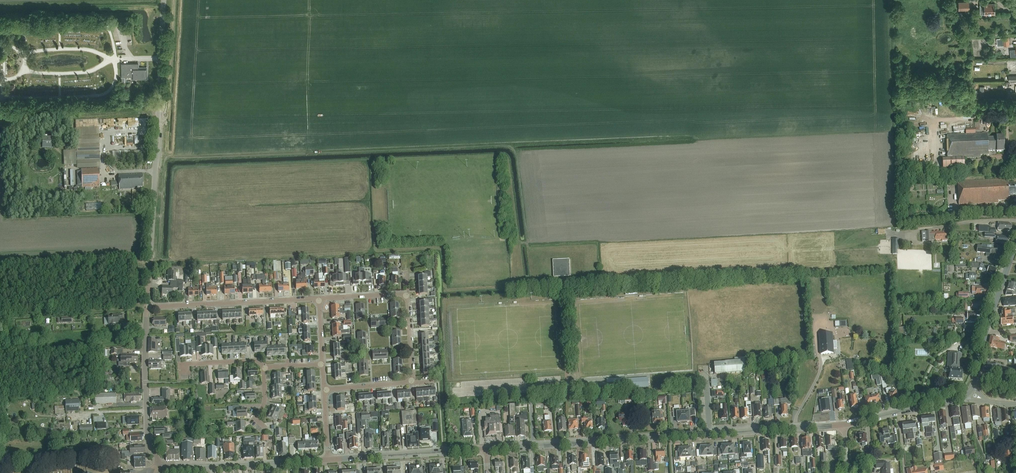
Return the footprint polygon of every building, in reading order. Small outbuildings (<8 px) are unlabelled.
[(958,10),(969,10),(969,2),(958,2),(958,10)] [(980,14),(995,13),(995,3),(984,3),(984,4),(980,4),(980,14)] [(145,79),(147,76),(147,72),(146,71),(146,69),(138,69),(138,63),(121,64),(122,77),(133,76),(133,78),(135,79),(145,79)] [(962,110),(963,118),(974,116),(973,108),(962,110)] [(997,152),(1003,152),(1003,138),(996,138),(997,139),(988,140),(988,134),(975,134),(975,129),(966,129),(966,134),(947,135),(947,159),(943,159),(943,169),(965,168),(964,159),(981,158),(981,156),(989,156),(989,151),(997,151),(997,152)] [(42,138),(41,146),(51,146),(51,138),(42,138)] [(87,153),(99,153),(99,148),(94,148),(94,144),(98,144),(98,140),(86,140),(86,143),(84,143),(84,144),(87,144),(87,153)] [(82,188),(100,187),(99,169),(81,170),(81,171),(77,171),(77,185),(82,185),(82,188)] [(137,187),(143,187),(143,174),(119,175),(119,190),(131,189),(134,189),(137,188),(137,187)] [(45,189),(45,177),(33,177),(33,189),(45,189)] [(1015,197),(1015,184),(1008,185),(1008,180),(958,182),(959,205),(999,203),(999,201),(1009,200),(1009,197),(1015,197)] [(931,232),(922,232),(922,242),(931,241),(931,238),(935,238),(935,240),(943,240),(943,241),(949,240),(948,233),(947,234),(947,232),(931,233),(931,232)] [(996,236),(996,238),(995,243),(1002,244),(1002,243),(1007,244),(1008,237),(996,235),(996,236)] [(981,247),(981,248),(981,253),(991,254),(995,255),(994,259),(999,261),(999,259),(1003,260),(1005,248),(1004,248),(1004,247),(997,246),(996,249),(982,247),(981,247)] [(554,277),(570,277),(569,259),(553,260),(554,277)] [(981,264),(979,268),(980,269),(983,270),(982,272),(982,273),(986,274),(987,274),(987,273),(995,276),(997,270),(981,264)] [(362,269),(362,272),(362,282),(366,282),(366,284),(372,283),(371,277),(368,277),(368,274),(364,274),(364,269),(362,269)] [(397,269),(389,270),(389,273),(392,273),(393,277),(392,278),(392,281),(389,281),(389,285),(390,285),(392,285),(398,285),(398,277),(397,277),(397,275),(398,275),(398,272),(397,269)] [(168,271),(168,280),(170,281),(170,284),(183,284),(183,280),(175,280),(176,271),(168,271)] [(340,286),(339,273),(338,271),(336,271),(336,274),(333,274),(333,275),(330,275),(330,285),(336,285),(336,286),(340,286)] [(385,286),(385,272),(384,271),(381,271),(381,272),(381,274),(376,275),(376,280),(379,279),(379,286),(385,286)] [(359,282),(362,282),(362,272),(359,272),(359,274),(356,274),(356,278),(353,278),(353,284),(359,284),(359,282)] [(418,282),(426,281),(426,277),(431,277),(430,272),(424,272),(425,276),(418,276),(418,282)] [(339,273),(340,286),(343,286),(343,285),(349,284),(349,275),(345,275),(342,275),(342,273),(339,273)] [(266,293),(265,285),(265,275),(256,276),(256,280),(262,280),(262,285),(259,285),(259,293),(266,293)] [(1013,283),(1013,284),(1009,283),(1005,296),(1014,295),(1015,295),(1015,284),(1013,283)] [(162,286),(162,294),(172,294),(172,288),(179,288),(179,291),(182,291),(183,284),(170,284),(170,287),(162,286)] [(1003,299),(1003,306),(1015,306),(1015,297),(1009,298),(1003,299)] [(426,302),(420,302),(420,308),(428,308),(428,307),(428,303),(432,303),(432,298),(426,299),(426,302)] [(986,302),(981,302),(981,301),(970,301),(970,308),(968,308),(967,302),(963,302),(963,311),(970,311),(977,311),(977,312),(984,311),(984,309),(986,309),(986,302)] [(364,304),(356,305),(356,312),(365,312),(364,304)] [(365,312),(356,312),(357,320),(365,319),(365,312)] [(112,318),(108,318),(108,325),(118,324),(118,320),(122,320),(122,314),(112,315),(112,318)] [(309,323),(309,316),(303,316),(303,315),(299,315),(298,315),(298,318),(303,317),(303,323),(309,323)] [(1001,317),(1001,325),(1013,324),(1015,324),(1015,320),(1013,320),(1012,316),(1011,317),(1001,317)] [(978,331),(978,327),(977,327),(977,325),(964,325),(963,332),(968,332),(968,333),(972,333),(976,333),(976,331),(978,331)] [(907,327),(899,328),(899,336),(907,336),(907,327)] [(366,332),(357,333),(358,340),(367,340),(366,332)] [(310,341),(310,334),(304,335),(304,333),(300,333),(299,333),(299,336),(304,336),(304,341),(310,341)] [(428,334),(421,335),(422,341),(428,341),(428,340),(428,336),(433,336),(432,333),(428,333),(428,334)] [(821,355),(833,354),(832,333),(819,334),(821,355)] [(996,338),(990,337),(988,347),(997,349),(997,348),(1002,349),(1003,346),(1005,346),(1005,343),(999,342),(999,338),(996,337),(996,338)] [(207,355),(207,346),(203,346),(203,338),(197,339),(197,347),(201,347),(201,355),(207,355)] [(207,346),(207,355),(213,355),(213,348),(217,347),(217,338),(212,339),(212,346),(207,346)] [(157,352),(157,340),(154,340),(154,339),(149,339),(149,352),(157,352)] [(367,340),(358,340),(358,348),(367,347),(367,340)] [(428,341),(422,341),(422,348),(428,347),(428,346),(428,343),(433,342),(433,340),(428,340),(428,341)] [(186,356),(186,357),(192,356),(192,349),(195,349),(195,342),(191,342),(191,344),(185,344),(186,347),(186,356)] [(339,344),(333,345),(334,352),(339,351),(339,350),(339,346),(344,346),(344,343),(339,343),(339,344)] [(305,348),(305,345),(303,345),(302,346),(302,351),(302,356),(308,356),(307,354),(313,354),(313,347),(306,347),(305,348)] [(428,347),(422,348),(423,354),(429,354),(429,353),(429,349),(433,349),(433,346),(428,346),(428,347)] [(111,350),(111,355),(115,355),(115,357),(121,357),(121,363),(119,363),(119,366),(123,366),(123,367),(129,367),(129,363),(133,363),(138,363),(138,355),(133,355),(133,354),(117,354),(117,350),(111,350)] [(339,351),(334,352),(334,358),(340,358),(339,353),(344,352),(344,350),(339,350),(339,351)] [(434,355),(433,354),(433,353),(429,353),(429,354),(423,354),(423,361),(429,361),(429,360),(429,356),(434,355)] [(962,380),(962,369),(960,369),(961,354),(948,353),(947,369),(949,369),(948,379),(962,380)] [(715,368),(713,368),(713,373),(715,373),(715,375),(727,374),(745,373),(744,358),(735,358),(735,362),(726,363),(715,364),(715,368)] [(402,359),(393,359),(394,367),(402,366),(402,359)] [(429,361),(423,361),(423,368),(430,367),(430,366),(429,362),(434,362),(434,359),(429,360),(429,361)] [(368,360),(359,361),(359,368),(368,368),(368,360)] [(151,369),(161,369),(161,361),(149,361),(149,367),(151,367),(151,369)] [(1011,373),(1011,368),(1008,368),(995,368),(995,363),(990,363),(984,362),(983,371),(989,372),(989,373),(995,373),(995,374),(1008,374),(1011,373)] [(340,366),(334,366),(335,373),(340,372),(340,371),(340,367),(345,367),(345,364),(340,364),(340,366)] [(402,366),(394,367),(394,374),(403,374),(402,366)] [(430,367),(423,368),(424,374),(430,374),(430,369),(434,368),(434,366),(430,366),(430,367)] [(368,368),(359,368),(360,376),(368,376),(368,368)] [(249,382),(246,382),(247,389),(252,389),(252,382),(254,382),(253,376),(257,376),(257,369),(248,370),(248,376),(249,376),(249,382)] [(228,378),(228,370),(224,370),(224,371),(218,371),(218,379),(225,379),(226,384),(228,384),(228,378)] [(233,376),(230,376),(230,383),(239,383),(239,382),(240,382),(240,379),(240,370),(233,370),(233,376)] [(340,372),(335,373),(335,379),(341,379),(341,374),(345,373),(345,371),(340,371),(340,372)] [(201,384),(209,383),(209,377),(208,377),(208,373),(201,373),(201,384)] [(897,399),(898,399),(896,391),(892,393),(891,388),(886,390),(887,394),(888,394),(890,401),(894,400),(894,401),(897,400),(897,399)] [(866,406),(873,405),(870,389),(866,390),(868,397),(864,398),(866,406)] [(870,389),(873,405),(874,404),(874,405),(877,405),(877,404),(881,403),(879,395),(875,396),(873,389),(870,389)] [(170,402),(170,390),(162,390),(162,398),(154,398),(154,399),(152,399),(152,404),(154,404),(154,405),(163,405),(163,403),(163,402),(170,402)] [(422,390),(416,391),(416,399),(421,398),(421,402),(424,402),(423,398),(422,390)] [(428,390),(422,390),(423,398),(427,398),(428,402),(430,401),(430,397),(429,397),(428,390)] [(410,391),(403,392),(404,400),(405,399),(409,399),(409,403),(411,403),(411,399),(410,399),(410,391)] [(403,392),(397,392),(398,400),(402,400),(403,404),(405,404),(405,399),(404,400),(403,392)] [(140,399),(142,399),(141,395),(140,395),(140,393),(124,394),(125,402),(131,402),(131,403),(136,403),(136,401),(140,401),(140,399)] [(384,393),(377,394),(377,400),(382,399),(383,404),(386,404),(385,399),(384,399),(384,393)] [(390,393),(384,393),(384,399),(385,399),(389,399),(389,403),(392,403),(392,398),(391,398),(390,393)] [(95,404),(116,404),(116,394),(95,394),(95,404)] [(372,394),(365,395),(365,401),(367,401),(371,400),(371,405),(374,405),(373,400),(372,400),(372,394)] [(365,395),(358,395),(359,401),(364,401),(364,405),(367,405),(367,401),(365,401),(365,395)] [(851,409),(858,407),(856,395),(849,397),(851,409)] [(841,402),(837,402),(838,411),(844,410),(843,404),(845,404),(844,396),(840,397),(841,402)] [(780,399),(774,400),(774,406),(780,406),(781,416),(788,416),(787,405),(791,405),(791,399),(780,400),(780,399)] [(80,403),(79,403),(79,400),(66,401),(66,412),(79,411),(79,408),(80,408),(80,403)] [(767,409),(764,409),(765,418),(772,418),(771,409),(774,408),(773,400),(768,400),(769,406),(767,406),(767,409)] [(830,400),(820,401),(822,413),(830,411),(829,404),(830,404),(830,400)] [(746,410),(741,410),(742,420),(748,419),(748,416),(751,416),(750,402),(746,402),(746,410)] [(753,410),(754,418),(757,418),(758,419),(760,418),(761,418),(760,410),(762,410),(761,402),(755,402),(755,406),(753,406),(753,410)] [(237,417),(247,416),(247,409),(240,409),(240,405),(232,406),(233,412),(233,416),(234,417),(237,417)] [(157,419),(167,418),(166,406),(152,407),(152,409),(150,409),(151,417),(153,417),(153,420),(157,420),(157,419)] [(272,406),(270,411),(278,416),(279,415),(280,412),(284,413),(285,411),(281,409),(281,410),(272,406)] [(683,412),(684,424),(687,423),(687,422),(690,422),(689,416),(692,416),(692,412),(697,411),(695,411),(695,406),(691,406),(691,409),(689,409),(689,408),(686,408),(686,412),(683,412)] [(972,417),(980,417),(979,410),(977,410),(976,406),(971,407),(972,417)] [(969,407),(961,408),(962,413),(962,414),(964,425),(965,425),(965,430),(971,429),(971,424),(969,407)] [(958,417),(959,417),(958,408),(950,410),(951,418),(952,426),(959,425),(958,417)] [(684,424),(683,412),(680,413),(680,409),(673,409),(673,417),(677,417),(678,423),(680,423),(680,424),(684,424)] [(403,426),(416,424),(415,410),(401,412),(403,426)] [(657,425),(663,425),(662,410),(655,411),(655,412),(652,412),(653,425),(657,424),(657,425)] [(994,417),(993,417),(994,419),(994,423),(995,425),(996,427),(1001,426),(1001,422),(1000,410),(993,411),(994,417)] [(270,411),(267,417),(276,421),(278,417),(281,419),(282,417),(279,415),(278,416),(270,411)] [(946,412),(939,412),(940,417),(939,417),(940,419),(940,421),(942,420),(943,428),(948,427),(946,412)] [(524,421),(528,421),(527,413),(523,414),(523,416),(517,416),(517,421),(516,421),(517,437),(525,436),(524,421)] [(365,420),(370,420),(369,414),(361,414),(361,421),(362,420),(362,426),(365,426),(365,420)] [(630,427),(631,426),(630,418),(625,418),(625,414),(619,415),(620,422),(623,422),(623,427),(626,427),(627,427),(630,427)] [(485,426),(484,426),(484,431),(486,430),(487,436),(496,435),(496,433),(502,433),(501,421),(499,421),(499,415),(490,416),(491,418),(486,418),(486,422),(485,422),(485,426)] [(139,425),(139,416),(127,417),(123,417),(123,424),(127,424),(127,425),(139,425)] [(544,425),(544,432),(549,432),(551,432),(552,431),(551,421),(550,421),(549,416),(545,417),(545,422),(543,422),(543,424),(544,425)] [(558,420),(559,431),(566,431),(565,419),(564,419),(564,417),(558,417),(558,420)] [(586,429),(593,429),(592,421),(592,418),(582,419),(582,423),(584,423),(585,426),(586,426),(586,429)] [(464,438),(472,437),(471,420),(462,421),(464,438)] [(599,429),(605,429),(604,420),(597,420),(597,421),(597,427),(598,427),(599,429)] [(233,422),(227,422),(227,425),(233,425),(233,424),(236,424),(236,432),(244,431),(244,425),(245,425),(245,421),(236,422),(233,422)] [(577,430),(578,430),(577,421),(569,422),(570,430),(574,430),(574,431),(577,431),(577,430)] [(907,437),(908,440),(914,439),(913,433),(912,433),(912,430),(916,429),(915,423),(908,424),(910,437),(907,437)] [(906,430),(907,437),(910,437),(908,424),(902,424),(903,431),(906,430)] [(506,438),(516,437),(515,431),(514,431),(513,426),(505,427),(506,438)] [(421,441),(429,440),(428,430),(424,430),(423,427),(420,427),(421,441)] [(164,428),(154,428),(155,434),(162,434),(163,438),(177,438),(177,436),(173,436),(173,433),(169,433),(167,433),(167,428),(164,429),(164,428)] [(883,434),(879,435),(880,442),(888,441),(888,444),(898,443),(896,435),(892,436),(893,440),(891,440),(889,429),(882,431),(883,434)] [(142,438),(144,438),(143,433),(130,434),(131,442),(143,441),(142,438)] [(417,433),(412,433),(413,436),(406,436),(407,448),(418,447),(417,433)] [(339,440),(335,440),(335,446),(336,446),(337,451),(342,450),(342,443),(344,443),(343,435),(339,435),(339,440)] [(367,438),(365,438),(365,448),(367,447),(367,449),(372,449),(371,447),(373,447),(372,438),(371,438),(371,435),(366,435),(367,438)] [(182,438),(181,456),(183,456),(183,460),(190,461),(190,457),(192,457),(192,443),(193,443),(193,438),(187,438),(187,439),(182,438)] [(244,447),(242,447),(243,459),(253,458),(253,447),(254,447),(254,438),(243,438),(244,447)] [(287,451),(287,447),(288,447),(288,438),(283,438),(283,442),(282,442),(282,444),(278,444),(278,450),(279,450),(279,456),(286,455),(286,451),(287,451)] [(193,439),(193,444),(203,444),(202,449),(195,448),(195,455),(196,455),(196,461),(205,461),(206,449),(206,444),(205,444),(205,439),(193,439)] [(306,450),(305,441),(305,439),(302,439),(303,444),(297,444),(298,450),(306,450)] [(779,445),(778,445),(778,448),(779,449),(781,449),(783,449),(783,453),(787,453),(786,440),(783,441),(782,440),(781,440),(781,441),(780,441),(780,445),(779,445)] [(233,454),(234,453),(234,444),(230,444),(230,441),(225,442),(225,444),(224,444),(224,454),(225,454),(225,460),(234,459),(233,454)] [(762,441),(763,452),(764,452),(765,456),(768,456),(768,458),(764,458),(765,463),(768,463),(769,472),(771,472),(769,451),(769,441),(762,441)] [(744,450),(741,451),(741,458),(747,458),(747,455),(751,455),(750,444),(743,445),(744,450)] [(728,446),(728,455),(739,455),(738,448),(735,448),(735,447),(734,447),(734,445),(728,446)] [(718,456),(728,455),(728,446),(722,446),(722,448),(721,448),(721,449),(718,449),(718,456)] [(166,461),(179,460),(179,450),(169,450),(169,447),(163,447),(163,455),(166,455),(166,461)] [(216,459),(216,447),(208,447),(208,459),(216,459)] [(697,457),(707,457),(707,447),(701,448),(701,450),(700,450),(700,451),(697,451),(697,457)] [(707,447),(707,457),(717,456),(717,450),(714,450),(713,449),(712,447),(707,447)] [(685,449),(686,458),(696,458),(695,451),(692,451),(692,450),(691,450),(691,448),(685,449)] [(965,449),(966,458),(975,456),(974,448),(965,449)] [(680,459),(686,458),(685,449),(679,449),(680,451),(679,451),(679,452),(678,452),(675,452),(676,461),(680,461),(680,459)] [(660,458),(665,457),(664,450),(655,451),(656,462),(660,461),(660,458)] [(647,452),(639,452),(640,466),(648,465),(647,460),(647,452)] [(1004,452),(1005,467),(1012,466),(1011,452),(1004,452)] [(614,453),(609,453),(610,457),(611,460),(611,462),(611,465),(615,465),(615,468),(620,468),(620,460),(618,460),(618,454),(614,454),(614,453)] [(134,456),(134,457),(135,468),(145,468),(145,456),(134,456)] [(580,459),(581,468),(589,467),(592,467),(591,460),(588,460),(588,456),(581,456),(581,459),(580,459)] [(544,470),(548,470),(547,461),(545,461),(545,459),(542,459),(541,458),(539,458),(538,459),(537,459),(538,464),(537,464),(537,467),(538,467),(538,472),(544,472),(544,470)] [(534,468),(530,468),(530,459),(523,460),(524,470),(530,470),(530,472),(534,472),(534,468)] [(469,462),(469,466),(471,466),(471,470),(474,470),(475,472),(478,472),(478,469),(478,463),(474,463),(474,461),(469,462)] [(504,467),(503,461),(495,462),(495,468),(501,467),(501,472),(504,472),(503,467),(504,467)] [(890,464),(885,464),(885,462),(876,463),(876,469),(882,469),(882,472),(890,472),(890,464)] [(935,472),(944,471),(943,463),(934,465),(934,463),(930,464),(931,466),(930,466),(931,472),(935,471),(935,472)]
